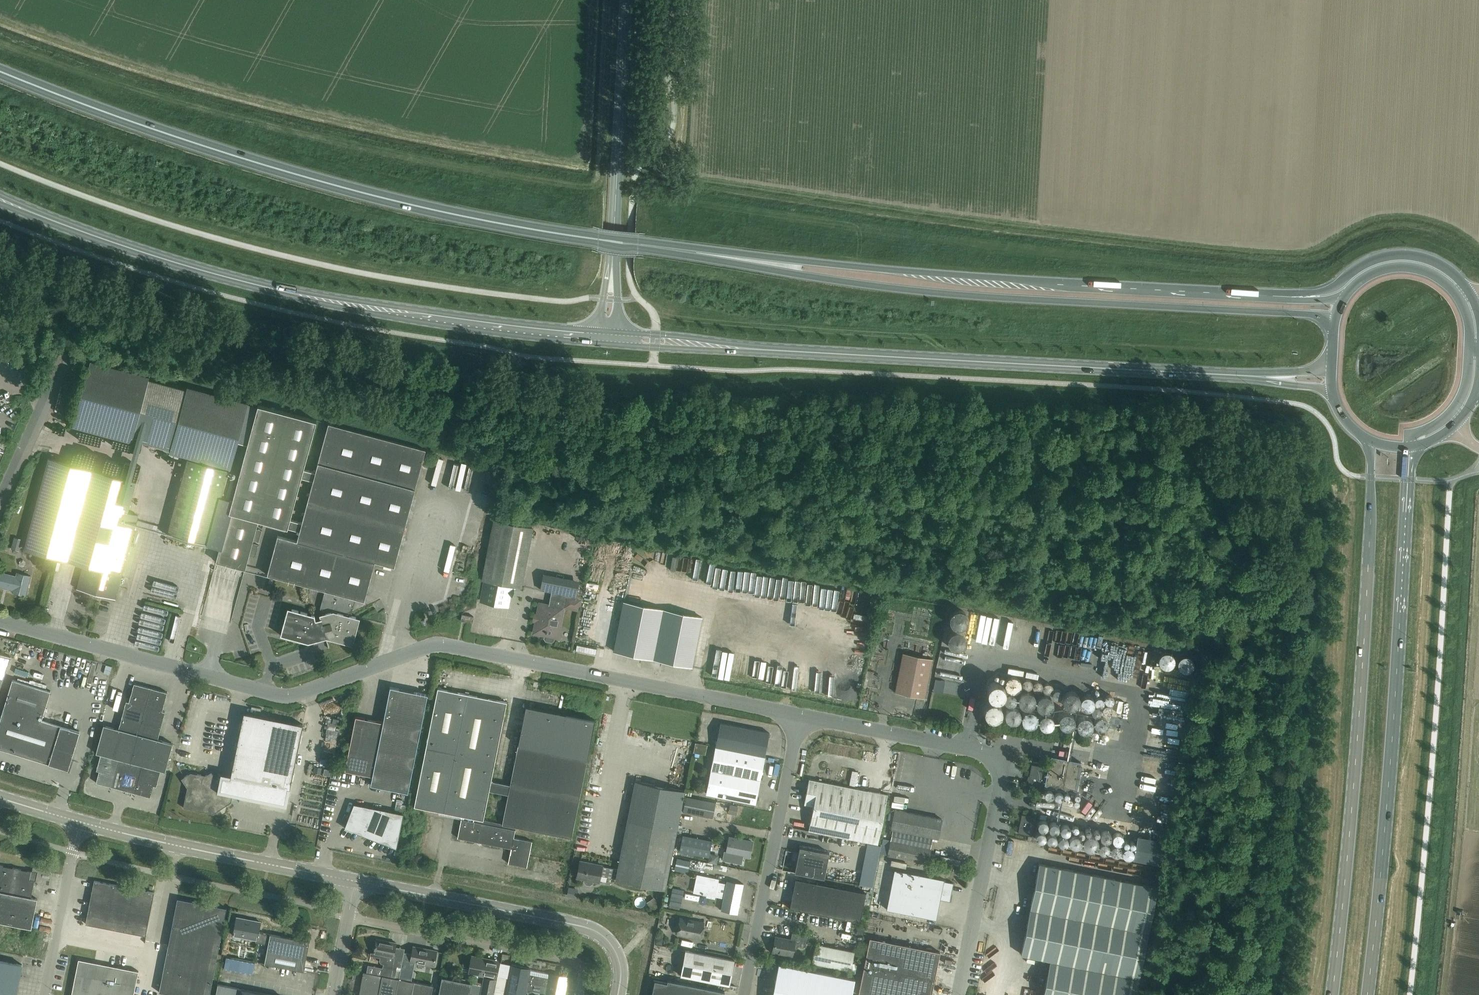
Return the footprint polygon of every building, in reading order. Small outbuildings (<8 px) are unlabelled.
[(90,362),(73,425),(132,441),(133,438),(170,448),(170,451),(228,467),(245,403),(187,388),(186,390),(148,380),(149,377),(90,362)] [(258,405),(229,512),(216,561),(245,569),(258,520),(299,531),(302,523),(290,520),(301,478),(313,481),(315,473),(303,469),(316,420),(258,405)] [(328,424),(315,473),(313,481),(302,523),(299,531),(297,541),(277,536),(267,575),(324,590),(320,608),(321,614),(315,616),(288,609),(281,636),(306,643),(321,639),(321,638),(325,637),(326,638),(352,645),(360,618),(351,616),(356,599),(364,601),(375,562),(394,567),(425,450),(328,424)] [(207,546),(227,470),(187,459),(167,535),(207,546)] [(25,547),(83,563),(76,588),(115,598),(120,582),(123,583),(125,578),(121,577),(135,525),(123,521),(134,483),(49,460),(25,547)] [(450,538),(455,510),(449,509),(444,537),(450,538)] [(512,585),(521,587),(532,528),(493,520),(482,579),(485,580),(481,601),(485,601),(484,602),(500,605),(500,604),(508,606),(512,585)] [(563,539),(561,529),(552,531),(554,540),(563,539)] [(10,554),(18,556),(22,539),(14,537),(10,554)] [(168,551),(196,555),(197,549),(169,546),(168,551)] [(554,547),(554,556),(578,558),(579,549),(554,547)] [(661,552),(660,565),(680,566),(680,553),(661,552)] [(592,559),(606,563),(607,557),(594,554),(592,559)] [(534,569),(531,583),(568,590),(571,576),(534,569)] [(163,576),(190,581),(191,575),(164,570),(163,576)] [(8,589),(12,590),(12,592),(26,595),(31,576),(17,572),(16,576),(0,572),(0,587),(8,589)] [(567,597),(564,608),(578,611),(580,599),(567,597)] [(613,651),(642,656),(692,666),(702,617),(623,602),(613,651)] [(539,603),(533,633),(536,633),(554,637),(557,637),(563,608),(539,603)] [(852,618),(852,608),(830,607),(830,617),(852,618)] [(474,616),(462,614),(460,620),(472,623),(474,616)] [(823,639),(834,635),(832,628),(821,632),(823,639)] [(577,645),(576,650),(595,654),(596,649),(577,645)] [(1159,662),(1164,654),(1154,647),(1149,654),(1159,662)] [(53,658),(54,653),(31,648),(29,653),(53,658)] [(10,656),(0,653),(0,687),(10,656)] [(932,659),(903,653),(895,692),(924,698),(932,659)] [(744,678),(746,661),(733,659),(730,676),(744,678)] [(988,670),(976,664),(970,677),(983,682),(988,670)] [(875,673),(865,671),(862,685),(872,687),(875,673)] [(948,685),(953,680),(949,676),(944,681),(948,685)] [(1052,684),(1062,694),(1068,689),(1059,678),(1052,684)] [(68,770),(80,731),(42,720),(50,691),(12,679),(0,718),(0,749),(68,770)] [(162,710),(167,692),(134,683),(129,701),(126,701),(118,729),(103,724),(96,753),(100,754),(96,770),(99,771),(96,783),(150,797),(153,786),(156,786),(160,770),(165,771),(173,743),(158,739),(165,711),(162,710)] [(974,700),(982,697),(977,685),(969,689),(974,700)] [(390,687),(383,722),(372,776),(370,785),(408,792),(427,694),(390,687)] [(514,826),(571,838),(587,759),(518,745),(510,785),(491,781),(506,702),(437,688),(414,806),(463,816),(462,819),(461,819),(457,838),(511,848),(508,863),(527,867),(532,841),(513,837),(515,830),(513,829),(514,826)] [(1142,713),(1174,714),(1174,699),(1142,699),(1142,713)] [(1029,700),(1027,712),(1039,715),(1041,703),(1029,700)] [(940,707),(945,711),(950,706),(946,701),(940,707)] [(526,706),(518,745),(587,759),(595,720),(526,706)] [(244,712),(230,775),(290,787),(303,724),(244,712)] [(1120,715),(1118,730),(1124,731),(1126,716),(1120,715)] [(372,776),(383,722),(355,716),(344,770),(372,776)] [(720,723),(715,746),(764,756),(769,733),(720,723)] [(1104,741),(1116,742),(1117,725),(1112,724),(1111,728),(1105,727),(1104,741)] [(715,746),(706,793),(755,803),(764,756),(715,746)] [(1080,762),(1050,756),(1044,786),(1074,792),(1080,762)] [(1029,774),(1027,773),(1025,782),(1028,782),(1026,792),(1040,794),(1045,767),(1031,764),(1029,774)] [(190,772),(181,779),(187,788),(183,807),(213,814),(231,802),(232,795),(237,796),(238,793),(287,803),(290,787),(230,775),(221,773),(220,778),(215,777),(211,771),(205,775),(190,772)] [(877,844),(887,794),(868,790),(867,791),(809,779),(804,804),(813,806),(808,830),(877,844)] [(684,791),(636,781),(618,870),(603,866),(604,864),(579,860),(576,879),(584,880),(585,885),(591,886),(594,883),(598,884),(600,877),(614,880),(614,882),(664,892),(684,791)] [(939,808),(946,809),(947,797),(927,796),(927,804),(940,805),(939,808)] [(688,797),(684,812),(714,818),(718,803),(688,797)] [(962,821),(966,803),(958,801),(954,820),(962,821)] [(344,828),(396,848),(403,814),(353,804),(344,828)] [(938,838),(942,819),(894,809),(890,829),(938,838)] [(1021,814),(1018,833),(1032,836),(1035,817),(1021,814)] [(709,857),(712,841),(682,835),(679,851),(709,857)] [(1137,835),(1133,859),(1161,865),(1166,841),(1137,835)] [(730,838),(727,852),(749,857),(751,842),(730,838)] [(888,855),(927,863),(930,848),(891,840),(888,855)] [(799,847),(794,872),(824,878),(829,853),(799,847)] [(959,866),(960,860),(941,856),(939,862),(959,866)] [(678,859),(676,870),(689,873),(692,861),(678,859)] [(1050,960),(1138,977),(1156,887),(1039,864),(1021,954),(1050,960)] [(26,955),(37,899),(31,897),(34,880),(29,879),(31,871),(0,865),(0,950),(26,955)] [(894,869),(886,909),(936,919),(940,899),(950,901),(953,883),(944,881),(944,879),(894,869)] [(721,910),(737,913),(743,884),(727,880),(726,883),(718,882),(718,879),(697,874),(693,892),(703,894),(703,893),(707,894),(706,896),(714,898),(715,896),(723,898),(721,910)] [(795,878),(789,908),(860,922),(866,892),(795,878)] [(154,892),(94,880),(85,924),(145,935),(154,892)] [(674,888),(670,908),(680,910),(684,890),(674,888)] [(217,955),(226,908),(177,898),(159,992),(173,994),(209,994),(217,955)] [(885,926),(886,913),(881,913),(880,920),(875,920),(875,926),(885,926)] [(303,971),(305,961),(309,941),(270,934),(258,932),(260,922),(236,917),(233,935),(256,939),(256,942),(268,944),(264,963),(303,971)] [(677,934),(700,938),(703,923),(680,918),(677,934)] [(808,936),(792,933),(791,940),(775,937),(772,952),(792,956),(794,945),(806,947),(808,936)] [(940,952),(869,938),(858,994),(931,994),(940,952)] [(394,978),(397,966),(401,967),(404,952),(394,950),(396,943),(376,939),(373,953),(371,953),(369,961),(370,961),(371,953),(381,955),(380,960),(382,963),(383,963),(381,975),(394,978)] [(850,971),(854,951),(816,944),(812,963),(850,971)] [(411,954),(404,952),(401,967),(409,968),(410,962),(433,966),(436,950),(413,946),(411,954)] [(985,955),(985,960),(989,960),(990,950),(997,950),(997,947),(978,946),(978,954),(985,955)] [(729,985),(734,960),(685,950),(680,975),(729,985)] [(470,972),(489,975),(496,977),(499,962),(472,957),(470,972)] [(71,994),(134,994),(138,971),(78,959),(71,994)] [(22,964),(0,960),(0,994),(16,994),(22,964)] [(1050,960),(1043,994),(1135,994),(1138,977),(1050,960)] [(855,978),(778,963),(772,994),(851,994),(855,978)] [(529,974),(530,968),(511,965),(505,994),(525,994),(528,982),(529,974)] [(381,975),(363,972),(358,994),(396,994),(399,979),(394,978),(381,975)] [(529,974),(528,982),(547,986),(545,994),(564,994),(568,977),(549,974),(549,978),(529,974)] [(471,983),(442,977),(438,994),(469,994),(471,983)] [(494,979),(485,977),(481,994),(491,994),(494,979)] [(396,994),(411,994),(414,982),(399,979),(396,994)] [(724,991),(667,980),(667,982),(653,980),(650,994),(723,994),(724,991)] [(411,994),(431,994),(433,985),(414,982),(411,994)] [(217,984),(215,994),(274,994),(217,984)]
